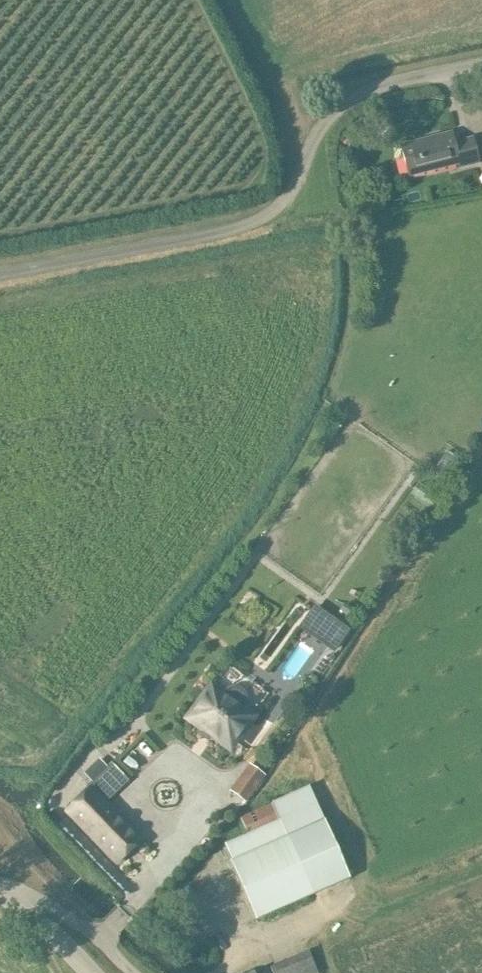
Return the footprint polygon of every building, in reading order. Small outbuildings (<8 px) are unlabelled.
[(479,159),(473,135),(454,140),(451,129),(401,143),(409,173),(458,160),(459,164),(479,159)] [(338,625),(328,640),(341,649),(351,634),(338,625)] [(225,693),(223,696),(211,688),(189,718),(201,727),(199,729),(204,732),(205,731),(212,736),(211,737),(215,741),(217,739),(229,748),(251,717),(239,709),(242,705),(243,704),(243,702),(244,700),(244,698),(243,697),(243,695),(242,693),(241,692),(239,691),(238,690),(236,689),(234,689),(233,689),(231,689),(229,690),(228,691),(226,692),(225,693)] [(127,781),(110,764),(86,787),(89,789),(90,789),(103,803),(127,781)] [(245,801),(263,776),(249,765),(230,790),(245,801)] [(90,789),(89,789),(66,811),(116,863),(139,840),(103,803),(90,789)] [(287,836),(280,820),(284,818),(277,801),(239,817),(247,835),(226,845),(233,861),(231,862),(256,919),(349,878),(323,820),(287,836)] [(274,972),(316,972),(318,972),(308,949),(271,965),(274,972)]
